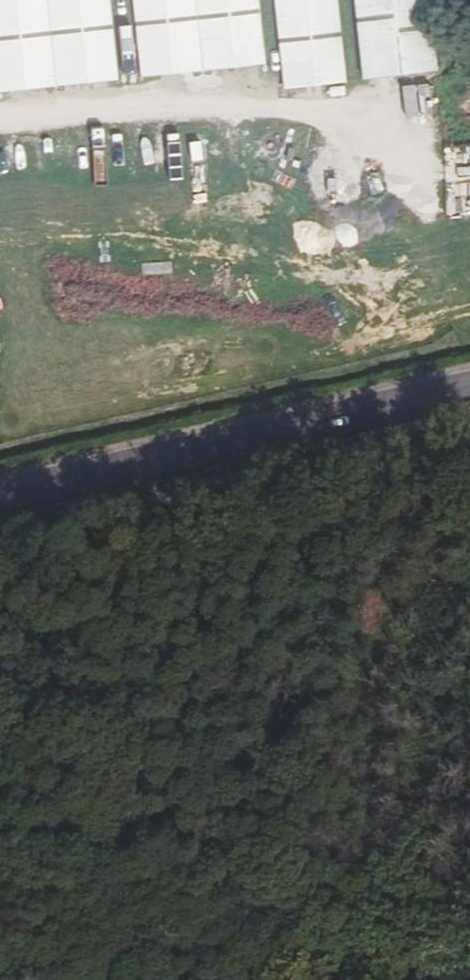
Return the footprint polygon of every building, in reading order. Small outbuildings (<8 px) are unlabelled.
[(23,92),(116,83),(108,0),(0,0),(0,94),(23,92)] [(142,80),(265,68),(258,0),(134,0),(142,80)] [(284,94),(346,89),(337,0),(274,0),(284,94)] [(365,87),(435,80),(435,70),(430,23),(428,0),(356,0),(365,87)]
